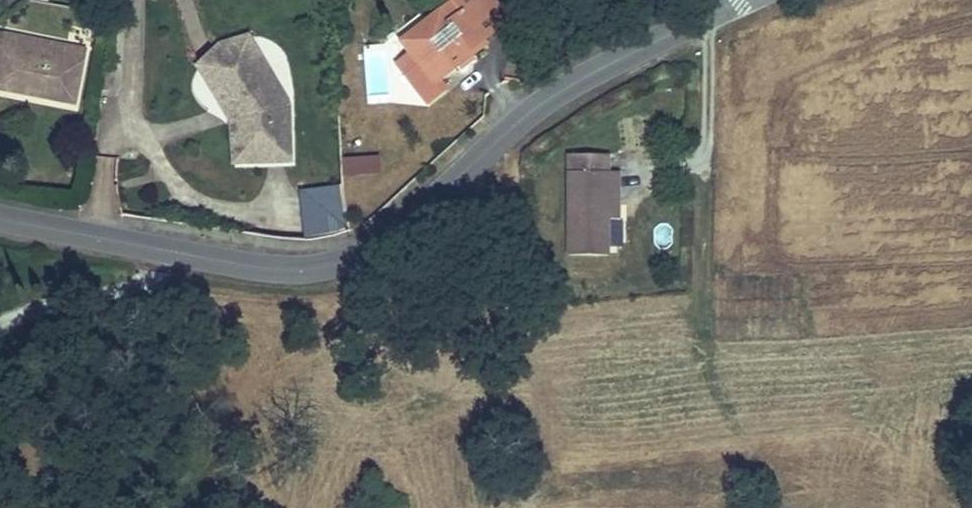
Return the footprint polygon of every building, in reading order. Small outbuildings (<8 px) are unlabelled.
[(442,11),(403,41),(413,54),(399,65),(429,102),(444,90),(438,83),(488,44),(485,41),(512,20),(497,0),(458,0),(454,3),(464,14),(452,24),(442,11)] [(454,3),(442,11),(452,24),(464,14),(454,3)] [(218,33),(195,55),(206,74),(259,43),(248,25),(218,33)] [(76,101),(84,63),(4,47),(7,32),(0,31),(0,86),(76,101)] [(87,48),(7,32),(4,47),(84,63),(87,48)] [(259,43),(206,74),(219,96),(227,91),(240,112),(240,157),(287,157),(287,102),(259,43)] [(227,91),(219,96),(232,119),(233,157),(240,157),(240,112),(227,91)] [(609,156),(568,155),(566,256),(606,257),(607,219),(608,173),(609,156)] [(340,177),(381,176),(380,156),(339,158),(340,177)] [(608,173),(607,219),(617,219),(618,173),(608,173)] [(344,187),(300,189),(301,234),(345,233),(344,187)]
